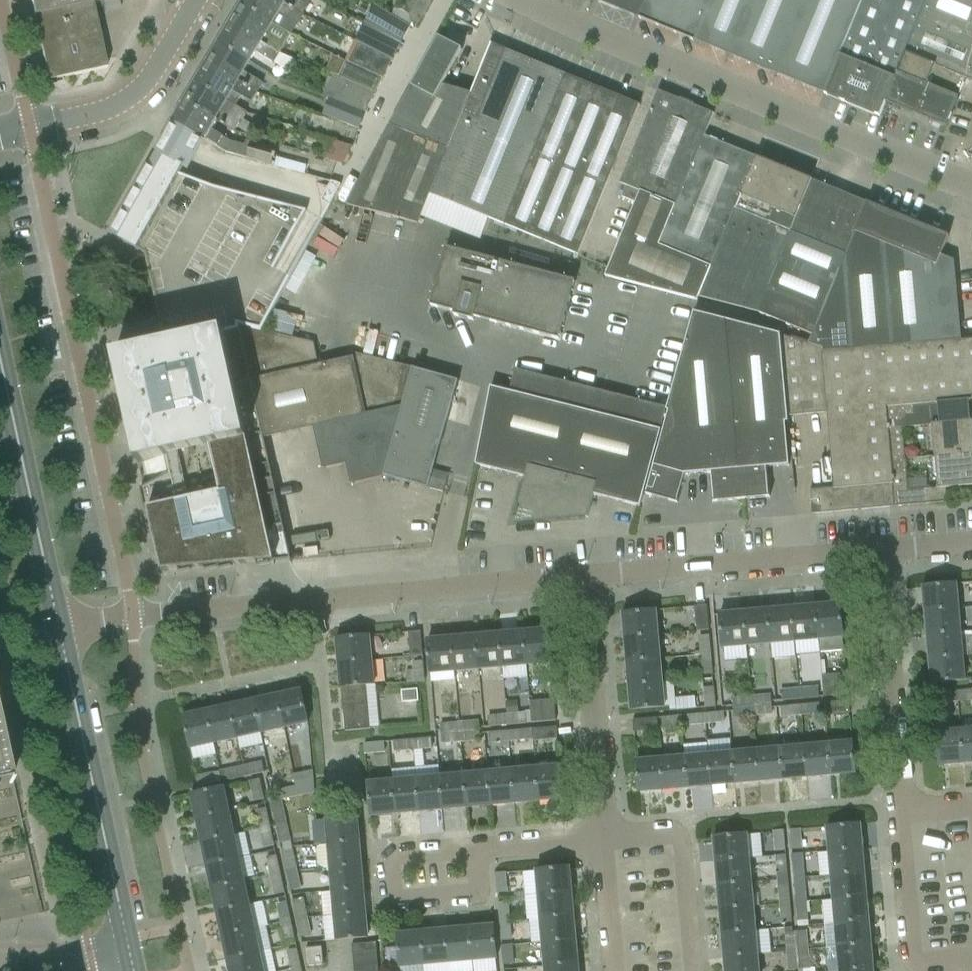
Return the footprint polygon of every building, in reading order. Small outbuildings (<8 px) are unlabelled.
[(33,15),(92,3),(104,0),(30,0),(33,15)] [(242,5),(274,23),(280,13),(297,23),(303,14),(279,0),(245,0),(242,5)] [(303,14),(311,0),(279,0),(303,14)] [(413,28),(428,0),(408,0),(407,2),(403,0),(378,0),(376,5),(410,26),(413,28)] [(638,18),(645,0),(596,0),(638,18)] [(694,41),(711,0),(645,0),(638,18),(641,19),(642,17),(642,15),(679,30),(698,23),(700,24),(694,38),(692,38),(691,40),(694,41)] [(824,93),(863,0),(711,0),(694,41),(824,93)] [(885,100),(926,0),(863,0),(824,93),(879,115),(885,100)] [(885,100),(946,125),(965,77),(971,80),(971,0),(926,0),(885,100)] [(92,3),(33,15),(48,81),(107,68),(92,3)] [(242,5),(231,24),(251,36),(280,53),(292,34),(274,23),(242,5)] [(376,5),(374,7),(366,23),(401,43),(410,26),(376,5)] [(366,23),(356,42),(392,60),(401,43),(366,23)] [(224,36),(219,44),(251,63),(256,53),(274,64),(280,53),(251,36),(231,24),(224,36)] [(417,222),(429,194),(471,93),(441,88),(461,50),(438,37),(440,34),(438,34),(346,204),(417,222)] [(356,42),(347,61),(384,78),(392,60),(356,42)] [(578,255),(612,172),(639,104),(491,43),(471,93),(429,194),(578,255)] [(217,46),(207,63),(257,93),(258,91),(263,83),(245,72),(251,63),(219,44),(217,46)] [(347,61),(339,78),(375,93),(384,78),(347,61)] [(207,63),(196,82),(225,99),(228,101),(236,106),(241,97),(251,103),(252,101),(257,93),(207,63)] [(334,76),(323,95),(342,102),(365,111),(366,111),(375,93),(339,78),(334,76)] [(196,82),(185,101),(219,121),(235,130),(240,122),(246,111),(236,106),(228,101),(225,99),(196,82)] [(623,177),(620,183),(626,186),(676,206),(704,136),(714,113),(658,91),(651,109),(623,177)] [(185,101),(173,121),(173,122),(198,136),(214,146),(226,153),(232,142),(213,131),(219,121),(185,101)] [(342,102),(335,119),(358,128),(365,111),(342,102)] [(198,136),(173,122),(171,126),(157,150),(110,235),(145,255),(162,334),(165,344),(114,355),(138,463),(148,510),(162,572),(258,563),(270,562),(274,562),(289,561),(291,561),(265,438),(241,326),(261,331),(320,222),(336,191),(330,187),(315,211),(298,201),(296,204),(209,152),(214,146),(198,136)] [(605,276),(697,300),(755,156),(704,136),(676,206),(626,186),(622,197),(635,202),(605,276)] [(346,164),(351,144),(331,139),(326,158),(346,164)] [(226,152),(226,153),(274,167),(275,163),(272,162),(273,159),(276,160),(277,156),(274,155),(276,150),(245,141),(244,145),(232,142),(226,152)] [(699,296),(757,311),(810,179),(755,156),(697,300),(698,300),(699,296)] [(812,333),(808,343),(829,349),(913,344),(961,340),(954,259),(941,254),(949,235),(810,179),(757,311),(758,311),(812,333)] [(490,321),(559,340),(575,281),(446,246),(430,305),(454,311),(453,315),(473,320),(475,313),(491,318),(490,321)] [(694,312),(667,408),(666,410),(668,411),(645,494),(677,503),(678,501),(677,501),(685,474),(711,472),(713,500),(713,502),(743,499),(770,497),(769,495),(766,467),(789,465),(785,423),(788,422),(787,415),(780,334),(694,312)] [(261,331),(241,326),(265,438),(313,427),(322,469),(346,464),(350,485),(382,478),(383,476),(428,488),(443,492),(446,482),(431,478),(458,380),(413,367),(261,331)] [(833,487),(895,482),(897,506),(948,502),(946,488),(971,486),(971,453),(934,457),(937,488),(909,490),(903,427),(901,406),(913,404),(970,400),(971,400),(971,339),(961,340),(913,344),(829,349),(808,343),(780,334),(787,415),(827,412),(833,487)] [(525,477),(524,484),(518,520),(578,518),(578,515),(586,518),(587,518),(593,495),(640,507),(666,408),(667,408),(635,400),(629,422),(598,414),(604,392),(515,369),(510,392),(490,387),(475,465),(525,477)] [(970,421),(969,401),(971,401),(970,400),(913,404),(901,406),(903,427),(931,425),(934,457),(971,453),(971,421),(970,421)] [(812,513),(835,511),(897,506),(895,482),(833,487),(809,489),(812,513)] [(922,586),(924,611),(958,608),(956,583),(922,586)] [(840,604),(815,606),(819,639),(820,651),(843,649),(842,637),(843,637),(840,604)] [(709,630),(706,605),(694,606),(697,631),(709,630)] [(815,606),(792,608),(795,642),(818,639),(815,606)] [(792,608),(768,610),(771,644),(795,642),(792,608)] [(924,611),(926,635),(960,632),(958,608),(924,611)] [(622,613),(624,637),(658,634),(656,610),(622,613)] [(768,610),(744,612),(747,646),(771,644),(768,610)] [(747,646),(744,612),(719,614),(722,648),(747,646)] [(548,630),(523,632),(526,665),(551,663),(548,630)] [(421,631),(408,632),(411,656),(423,655),(421,631)] [(523,632),(500,634),(502,667),(503,679),(527,677),(526,665),(523,632)] [(926,635),(928,659),(962,656),(960,632),(926,635)] [(500,634),(476,636),(478,669),(502,667),(500,634)] [(624,637),(627,661),(660,658),(658,634),(624,637)] [(698,636),(700,655),(711,654),(709,634),(698,636)] [(336,638),(338,663),(371,660),(369,635),(336,638)] [(476,636),(452,638),(455,671),(478,669),(476,636)] [(455,671),(452,638),(427,640),(430,673),(455,671)] [(711,654),(700,655),(702,674),(713,673),(711,654)] [(962,656),(928,659),(931,684),(965,681),(962,656)] [(627,661),(629,685),(663,682),(660,658),(627,661)] [(338,663),(341,688),(342,688),(366,686),(366,685),(374,684),(371,660),(338,663)] [(422,662),(413,663),(414,682),(424,681),(422,662)] [(847,684),(847,683),(846,673),(821,675),(822,686),(847,684)] [(663,682),(629,685),(631,709),(665,706),(663,682)] [(847,694),(847,684),(822,686),(823,696),(847,694)] [(366,686),(342,688),(345,731),(370,728),(366,686)] [(703,687),(705,708),(716,707),(714,686),(703,687)] [(818,686),(799,687),(800,699),(819,697),(818,686)] [(800,699),(799,687),(780,689),(781,701),(800,699)] [(957,692),(958,702),(971,701),(971,689),(957,691),(957,692)] [(301,690),(277,695),(284,728),(308,723),(301,690)] [(952,692),(933,694),(934,703),(953,702),(952,692)] [(770,694),(751,695),(752,705),(771,703),(770,694)] [(277,695),(254,700),(261,733),(284,728),(277,695)] [(733,697),(733,706),(752,705),(751,695),(733,697)] [(530,701),(531,711),(555,709),(554,699),(530,701)] [(254,700),(230,705),(238,738),(240,750),(263,745),(261,733),(254,700)] [(517,701),(506,702),(507,714),(518,713),(517,701)] [(849,713),(848,701),(824,702),(825,715),(849,713)] [(771,703),(752,705),(753,716),(772,715),(771,703)] [(819,704),(800,705),(801,716),(820,714),(819,704)] [(230,705),(207,710),(214,743),(238,738),(230,705)] [(752,705),(733,706),(735,718),(753,716),(752,705)] [(800,705),(782,707),(783,718),(801,716),(800,705)] [(531,711),(532,722),(556,720),(555,709),(531,711)] [(214,743),(207,710),(183,715),(190,749),(214,743)] [(723,711),(704,713),(705,724),(725,722),(723,711)] [(507,714),(506,714),(507,724),(526,723),(525,712),(518,713),(507,714)] [(705,724),(704,713),(686,714),(687,725),(705,724)] [(507,724),(506,714),(487,715),(488,726),(507,724)] [(661,716),(663,728),(682,726),(681,715),(661,716)] [(632,720),(633,732),(658,729),(656,717),(632,720)] [(478,720),(459,722),(460,731),(479,730),(478,720)] [(440,724),(441,733),(460,731),(459,722),(440,724)] [(556,726),(532,729),(533,741),(558,738),(556,726)] [(527,728),(508,730),(509,741),(528,739),(527,728)] [(961,730),(964,764),(971,763),(971,729),(961,730)] [(479,730),(460,731),(461,743),(480,741),(479,730)] [(509,741),(508,730),(489,732),(490,743),(509,741)] [(964,764),(961,730),(936,732),(939,766),(964,764)] [(460,731),(441,733),(442,745),(461,743),(460,731)] [(432,737),(412,739),(413,750),(433,748),(432,737)] [(8,786),(10,786),(0,738),(0,786),(7,784),(8,786)] [(413,750),(412,739),(393,741),(394,752),(413,750)] [(383,742),(363,744),(364,754),(384,752),(383,742)] [(852,742),(828,744),(830,774),(855,772),(852,742)] [(828,744),(804,747),(806,777),(830,774),(828,744)] [(804,747),(780,749),(782,779),(806,777),(804,747)] [(780,749),(756,751),(759,781),(782,779),(780,749)] [(756,751),(732,753),(735,783),(759,781),(756,751)] [(732,753),(708,755),(711,785),(735,783),(732,753)] [(708,755),(684,757),(687,787),(711,785),(708,755)] [(684,757),(660,759),(663,789),(687,787),(684,757)] [(663,789),(660,759),(636,761),(639,791),(663,789)] [(262,762),(243,766),(246,777),(265,773),(262,762)] [(560,765),(535,767),(538,801),(563,799),(560,765)] [(246,777),(243,766),(224,770),(227,781),(246,777)] [(535,767),(511,769),(514,803),(538,801),(535,767)] [(511,769),(487,772),(491,806),(514,803),(511,769)] [(313,771),(295,775),(297,787),(299,796),(315,792),(313,771)] [(487,772),(463,774),(467,808),(491,806),(487,772)] [(196,777),(198,786),(217,782),(215,773),(196,777)] [(463,774),(440,776),(443,810),(467,808),(463,774)] [(440,776),(416,778),(419,812),(443,810),(440,776)] [(416,778),(392,781),(395,815),(419,812),(416,778)] [(259,779),(250,781),(254,800),(263,798),(259,779)] [(395,815),(392,781),(367,783),(370,817),(395,815)] [(191,794),(196,818),(229,811),(224,787),(191,794)] [(295,787),(279,791),(281,800),(299,796),(297,787),(296,787),(295,787)] [(281,800),(271,802),(276,825),(287,823),(281,800)] [(256,810),(260,828),(271,826),(267,808),(256,810)] [(196,818),(201,842),(235,834),(229,811),(196,818)] [(326,819),(328,844),(358,841),(356,817),(326,819)] [(276,825),(280,844),(291,842),(287,823),(276,825)] [(827,826),(829,851),(862,848),(859,824),(827,826)] [(271,826),(260,828),(264,848),(275,846),(271,826)] [(799,831),(789,831),(790,849),(800,848),(799,831)] [(784,832),(774,832),(775,850),(785,849),(784,832)] [(747,834),(713,837),(715,861),(749,858),(762,857),(760,833),(747,834)] [(201,842),(206,865),(240,858),(235,834),(201,842)] [(320,846),(316,850),(317,865),(322,868),(330,867),(330,868),(360,865),(358,841),(328,844),(328,845),(320,846)] [(829,851),(831,875),(864,872),(862,848),(829,851)] [(282,854),(286,872),(297,871),(293,852),(282,854)] [(791,854),(793,874),(804,873),(802,853),(791,854)] [(787,875),(785,855),(775,856),(776,876),(787,875)] [(276,856),(267,858),(270,875),(280,873),(276,856)] [(240,858),(206,865),(211,888),(245,881),(244,878),(255,876),(250,857),(240,859),(240,858)] [(715,861),(717,885),(751,882),(749,858),(715,861)] [(330,868),(332,892),(362,889),(360,865),(330,868)] [(535,870),(537,894),(571,891),(569,867),(535,870)] [(297,871),(286,872),(291,891),(301,889),(297,871)] [(495,873),(497,893),(506,892),(504,872),(495,873)] [(831,875),(833,899),(866,896),(864,872),(831,875)] [(280,873),(270,875),(275,895),(284,893),(280,873)] [(211,888),(216,912),(250,905),(245,881),(211,888)] [(717,885),(719,909),(753,906),(751,882),(717,885)] [(794,884),(795,902),(807,901),(805,883),(794,884)] [(777,885),(779,904),(790,903),(788,884),(777,885)] [(332,892),(334,916),(365,913),(362,889),(332,892)] [(537,894),(539,918),(573,915),(571,891),(537,894)] [(866,896),(833,899),(835,923),(868,920),(866,896)] [(293,901),(297,919),(308,918),(303,899),(293,901)] [(807,901),(795,902),(797,922),(808,921),(807,901)] [(286,902),(277,904),(281,923),(290,921),(286,902)] [(497,903),(499,922),(509,921),(507,902),(497,903)] [(790,903),(779,904),(781,923),(791,922),(790,903)] [(216,912),(221,935),(255,928),(250,905),(216,912)] [(719,909),(721,933),(755,930),(753,906),(719,909)] [(335,916),(321,917),(323,941),(337,940),(347,939),(367,938),(365,913),(335,916)] [(539,918),(541,942),(575,939),(573,915),(539,918)] [(308,918),(297,919),(301,939),(312,936),(308,918)] [(835,923),(837,947),(870,944),(868,920),(835,923)] [(290,921),(281,923),(285,942),(294,939),(290,921)] [(509,921),(499,922),(500,940),(510,939),(509,921)] [(493,925),(469,927),(472,961),(496,959),(493,925)] [(469,927),(445,929),(448,963),(472,961),(469,927)] [(221,935),(226,959),(260,951),(255,928),(221,935)] [(421,931),(424,961),(424,965),(425,970),(449,970),(448,963),(445,929),(421,931)] [(755,930),(721,933),(723,957),(757,954),(771,953),(769,929),(755,930)] [(424,965),(421,931),(397,934),(398,947),(399,954),(400,968),(424,965)] [(805,931),(795,932),(797,950),(807,950),(805,931)] [(785,933),(787,951),(797,950),(795,932),(785,933)] [(541,942),(544,966),(577,963),(575,939),(541,942)] [(352,945),(353,956),(377,954),(376,943),(352,945)] [(501,945),(503,965),(512,964),(511,944),(501,945)] [(826,948),(828,965),(828,970),(833,970),(840,970),(872,968),(870,944),(837,947),(826,948)] [(398,947),(386,948),(388,968),(388,969),(400,968),(399,954),(398,947)] [(322,948),(306,949),(307,967),(324,966),(322,948)] [(296,949),(287,951),(291,970),(300,967),(296,949)] [(797,950),(787,951),(789,970),(799,970),(799,969),(797,950)] [(807,950),(797,950),(799,969),(799,970),(809,969),(808,968),(808,966),(807,950)] [(229,970),(264,970),(260,951),(226,959),(229,970)] [(353,956),(354,967),(378,965),(377,954),(353,956)] [(723,957),(725,970),(759,970),(757,954),(723,957)]
